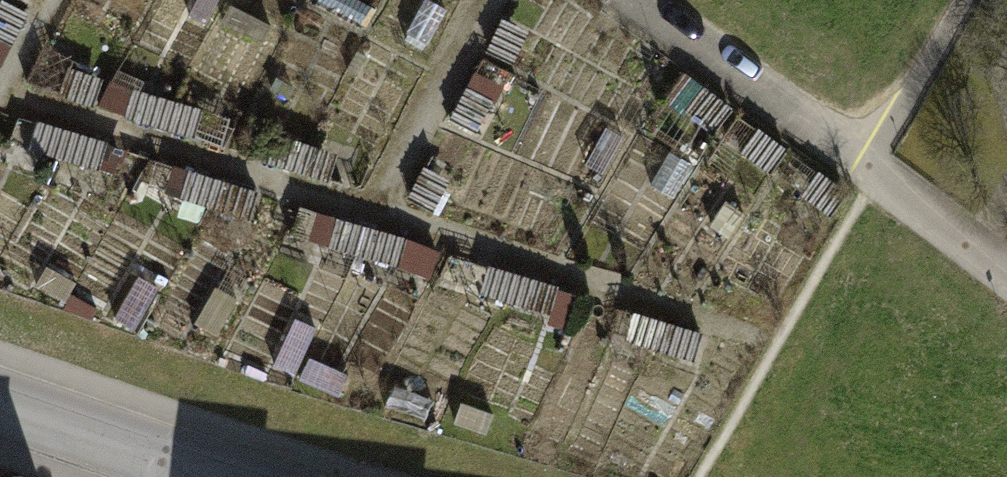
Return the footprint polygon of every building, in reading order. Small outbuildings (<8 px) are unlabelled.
[(4,0),(0,0),(0,66),(29,14),(4,0)] [(529,34),(501,19),(482,51),(511,67),(529,34)] [(512,79),(485,63),(470,89),(498,104),(512,79)] [(104,81),(70,71),(61,101),(95,111),(104,81)] [(727,109),(700,90),(684,114),(710,132),(727,109)] [(486,107),(463,94),(446,124),(469,136),(486,107)] [(205,112),(144,95),(135,126),(196,144),(205,112)] [(110,144),(40,124),(32,149),(103,169),(110,144)] [(784,151),(753,129),(739,150),(770,172),(784,151)] [(336,155),(270,137),(263,162),(329,181),(336,155)] [(448,180),(424,166),(406,196),(431,210),(448,180)] [(846,191),(816,170),(799,194),(829,214),(846,191)] [(258,192),(187,171),(179,197),(250,218),(258,192)] [(408,242),(342,223),(336,245),(402,264),(408,242)] [(577,294),(487,268),(480,290),(571,316),(577,294)] [(234,313),(209,299),(197,321),(222,335),(234,313)] [(703,332),(634,313),(626,342),(695,361),(703,332)] [(270,345),(238,331),(228,354),(260,368),(270,345)] [(339,381),(303,366),(293,387),(330,403),(339,381)] [(429,404),(393,389),(384,411),(421,426),(429,404)] [(492,415),(461,406),(456,425),(486,434),(492,415)]
